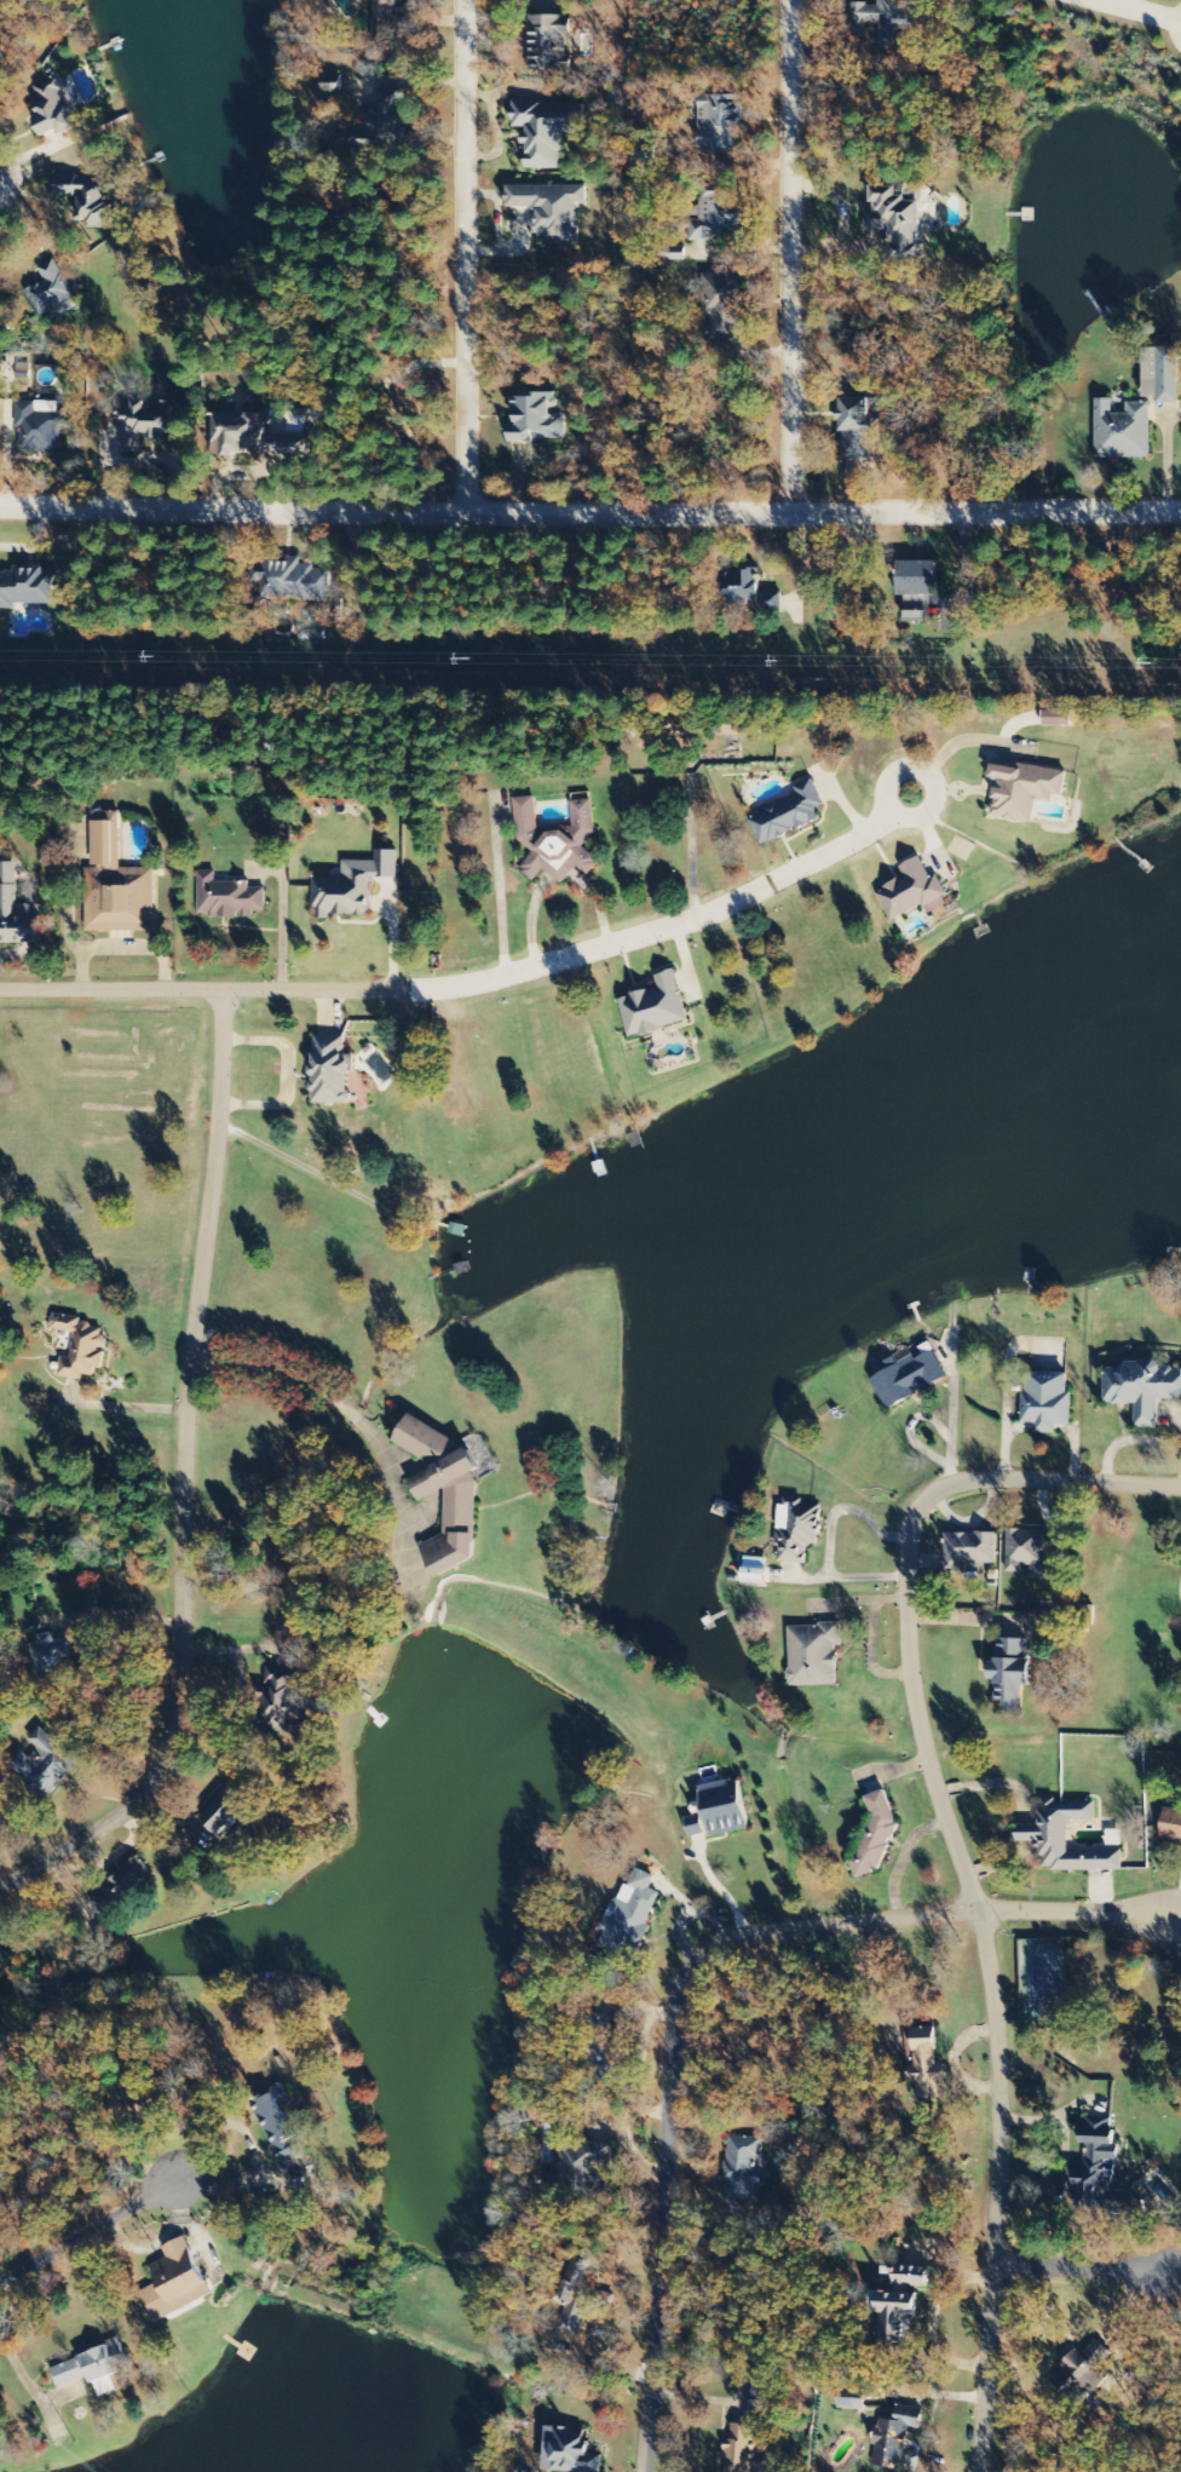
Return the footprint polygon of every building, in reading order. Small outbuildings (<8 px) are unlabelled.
[(396,46),(397,4),(403,4),(403,0),(373,0),(373,2),(372,45),(396,46)] [(855,38),(866,38),(866,24),(880,24),(880,44),(898,44),(898,32),(934,32),(934,13),(905,13),(905,1),(878,1),(878,5),(855,5),(855,38)] [(567,17),(529,16),(529,71),(567,71),(567,38),(567,17)] [(79,129),(62,92),(67,90),(59,74),(34,86),(41,101),(33,104),(39,118),(32,121),(40,138),(57,131),(60,137),(79,129)] [(404,88),(377,89),(378,106),(369,106),(369,123),(358,123),(358,145),(406,144),(404,88)] [(697,150),(739,151),(741,97),(700,95),(697,150)] [(584,104),(513,104),(513,128),(523,128),(523,145),(526,145),(526,170),(560,170),(560,135),(584,135),(584,104)] [(111,229),(109,176),(55,179),(56,198),(77,197),(78,219),(87,219),(87,230),(111,229)] [(891,260),(922,260),(922,239),(931,239),(931,186),(871,186),(871,212),(866,212),(866,231),(891,231),(891,260)] [(586,187),(506,187),(506,208),(533,208),(533,236),(541,236),(541,242),(576,242),(577,205),(586,205),(586,187)] [(690,242),(710,242),(710,236),(740,236),(739,192),(700,193),(701,221),(689,221),(690,242)] [(44,283),(24,292),(37,319),(47,315),(51,324),(78,311),(55,260),(37,268),(44,283)] [(741,337),(744,277),(709,275),(706,317),(710,318),(709,335),(741,337)] [(1179,347),(1143,348),(1144,397),(1158,397),(1158,403),(1180,403),(1179,347)] [(565,440),(565,416),(554,416),(554,394),(515,393),(514,428),(508,428),(508,444),(532,445),(533,440),(565,440)] [(871,461),(872,406),(884,406),(884,399),(839,398),(838,461),(871,461)] [(1096,459),(1151,458),(1150,403),(1126,403),(1126,413),(1113,414),(1113,399),(1095,399),(1096,459)] [(122,454),(140,453),(139,438),(174,437),(173,402),(121,404),(122,454)] [(63,415),(34,414),(35,405),(17,404),(15,452),(62,453),(63,415)] [(214,455),(309,457),(310,438),(266,437),(266,415),(215,414),(214,455)] [(330,601),(330,569),(302,569),(302,561),(256,561),(256,584),(262,584),(262,601),(330,601)] [(936,562),(896,561),(896,596),(907,596),(907,622),(928,623),(929,597),(936,597),(936,562)] [(12,569),(12,574),(0,574),(0,610),(14,610),(15,605),(50,606),(51,570),(12,569)] [(780,594),(758,594),(758,572),(724,573),(724,597),(730,597),(730,607),(749,607),(749,602),(761,602),(761,614),(780,614),(780,594)] [(1043,712),(1043,727),(1072,727),(1072,712),(1043,712)] [(724,721),(725,737),(744,737),(743,721),(724,721)] [(1067,774),(993,760),(989,778),(998,780),(992,815),(1033,823),(1037,801),(1052,804),(1053,795),(1063,796),(1067,774)] [(762,848),(820,819),(816,810),(824,806),(811,779),(794,788),(797,794),(747,818),(762,848)] [(540,833),(537,797),(516,799),(520,842),(534,852),(523,869),(523,874),(535,882),(543,870),(564,885),(574,868),(589,877),(600,860),(584,850),(595,833),(593,801),(572,802),(573,827),(568,834),(564,831),(540,833)] [(155,932),(155,869),(121,869),(121,813),(102,813),(102,821),(90,821),(91,932),(155,932)] [(314,878),(314,908),(319,908),(319,917),(372,917),(372,878),(398,878),(398,851),(376,851),(376,862),(343,862),(343,879),(314,878)] [(893,922),(923,905),(929,915),(947,904),(943,896),(946,895),(922,854),(900,868),(905,877),(876,894),(893,922)] [(0,863),(0,944),(40,944),(40,916),(31,916),(31,905),(19,905),(18,863),(0,863)] [(199,872),(198,917),(254,918),(254,913),(265,913),(266,889),(250,888),(250,882),(216,882),(216,872),(199,872)] [(689,1022),(675,971),(655,976),(658,988),(619,999),(630,1039),(689,1022)] [(344,1036),(313,1036),(312,1104),(349,1105),(350,1074),(354,1074),(354,1056),(344,1056),(344,1036)] [(74,1333),(71,1360),(61,1358),(59,1377),(94,1381),(96,1369),(102,1370),(108,1324),(52,1317),(50,1330),(74,1333)] [(948,1378),(933,1350),(915,1359),(910,1349),(880,1365),(884,1372),(871,1379),(886,1409),(948,1378)] [(1180,1399),(1180,1366),(1160,1366),(1160,1363),(1105,1363),(1105,1404),(1134,1404),(1134,1429),(1158,1429),(1158,1399),(1180,1399)] [(1069,1425),(1070,1372),(1025,1370),(1023,1424),(1035,1425),(1035,1434),(1056,1434),(1057,1425),(1069,1425)] [(435,1580),(475,1561),(477,1483),(474,1477),(478,1470),(468,1448),(457,1454),(457,1442),(407,1416),(393,1444),(437,1467),(407,1481),(418,1503),(442,1492),(445,1492),(444,1536),(419,1547),(435,1580)] [(805,1564),(806,1546),(819,1546),(821,1504),(789,1502),(787,1531),(778,1530),(776,1563),(805,1564)] [(1046,1530),(1007,1529),(1006,1573),(1027,1573),(1027,1579),(1050,1580),(1051,1560),(1045,1560),(1046,1530)] [(997,1535),(947,1533),(946,1572),(981,1573),(981,1564),(996,1564),(997,1535)] [(743,1583),(766,1584),(767,1558),(744,1558),(743,1583)] [(837,1685),(836,1646),(842,1646),(841,1624),(788,1626),(790,1687),(837,1685)] [(71,1640),(56,1642),(54,1633),(38,1635),(40,1643),(30,1644),(36,1687),(45,1686),(47,1697),(74,1693),(70,1662),(74,1661),(71,1640)] [(1030,1639),(993,1639),(993,1680),(995,1680),(994,1702),(1002,1702),(1002,1711),(1021,1711),(1022,1686),(1029,1686),(1030,1639)] [(311,1735),(312,1719),(305,1718),(306,1676),(286,1675),(286,1667),(268,1667),(265,1733),(311,1735)] [(7,1766),(48,1800),(75,1768),(61,1757),(67,1750),(41,1728),(29,1742),(38,1749),(31,1759),(21,1750),(7,1766)] [(710,1838),(750,1829),(740,1780),(700,1788),(710,1838)] [(198,1819),(219,1839),(256,1801),(235,1781),(198,1819)] [(863,1798),(875,1836),(856,1842),(860,1856),(850,1859),(857,1879),(890,1868),(882,1841),(901,1835),(886,1790),(863,1798)] [(1180,1844),(1180,1813),(1163,1811),(1159,1841),(1180,1844)] [(686,1823),(690,1838),(705,1834),(701,1819),(686,1823)] [(155,1876),(139,1857),(86,1902),(103,1921),(155,1876)] [(660,1893),(651,1890),(656,1877),(630,1867),(600,1948),(608,1951),(604,1960),(631,1970),(648,1926),(660,1893)] [(935,2028),(908,2029),(910,2085),(915,2085),(916,2100),(937,2099),(937,2083),(947,2083),(946,2065),(937,2066),(935,2028)] [(293,2103),(285,2086),(252,2101),(281,2166),(304,2155),(282,2108),(293,2103)] [(1116,2202),(1113,2117),(1081,2117),(1083,2172),(1071,2172),(1071,2190),(1080,2189),(1080,2203),(1116,2202)] [(756,2138),(723,2137),(720,2199),(749,2201),(750,2183),(757,2183),(758,2172),(749,2172),(750,2159),(755,2160),(756,2138)] [(600,2190),(600,2172),(610,2172),(610,2145),(557,2146),(558,2191),(600,2190)] [(211,2298),(187,2237),(162,2247),(167,2259),(150,2266),(158,2285),(140,2292),(152,2322),(211,2298)] [(578,2334),(585,2309),(606,2314),(611,2296),(590,2291),(594,2276),(584,2274),(587,2263),(570,2259),(565,2280),(549,2276),(543,2300),(564,2305),(558,2329),(578,2334)] [(1111,2354),(1093,2339),(1080,2355),(1073,2349),(1059,2366),(1066,2372),(1054,2386),(1076,2405),(1103,2372),(1098,2368),(1111,2354)] [(50,2367),(58,2390),(91,2378),(98,2398),(117,2392),(111,2375),(129,2368),(120,2342),(50,2367)] [(866,2398),(839,2397),(838,2408),(866,2409),(866,2398)] [(903,2469),(908,2428),(920,2429),(922,2410),(896,2407),(894,2420),(878,2419),(873,2466),(903,2469)] [(768,2461),(754,2460),(755,2425),(725,2424),(724,2471),(767,2471),(768,2461)] [(570,2471),(602,2471),(603,2452),(584,2452),(585,2428),(545,2427),(543,2471),(570,2471)]
